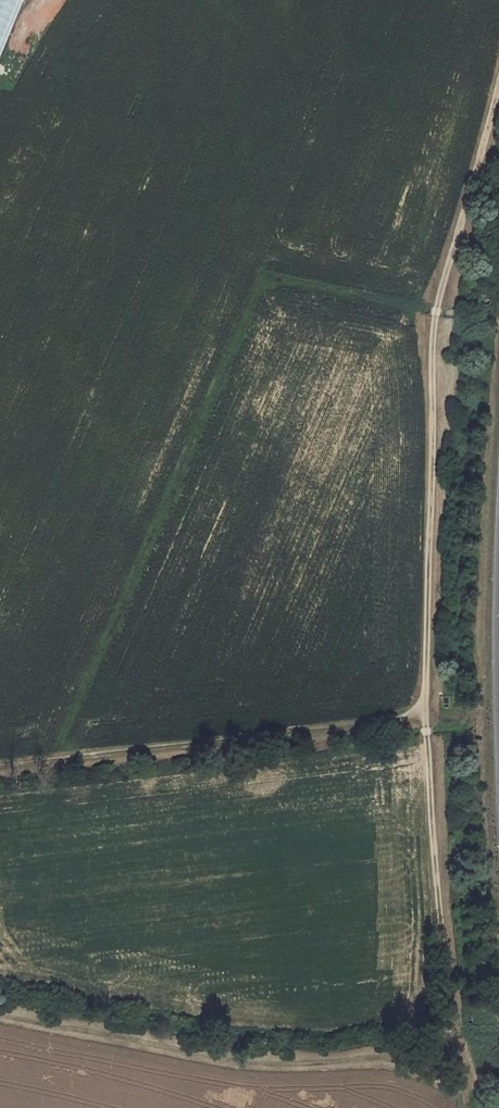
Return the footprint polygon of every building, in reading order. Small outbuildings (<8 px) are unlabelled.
[(1,50),(17,0),(0,0),(0,50),(1,50)]
